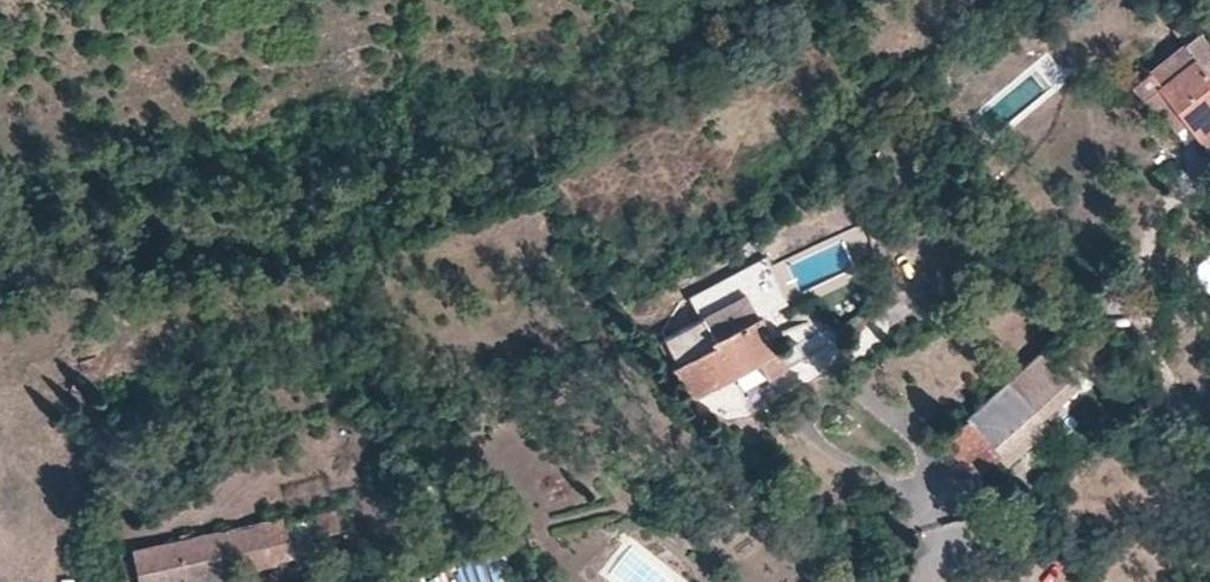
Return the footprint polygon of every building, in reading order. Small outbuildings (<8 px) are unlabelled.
[(1193,24),(1179,34),(1189,47),(1154,75),(1163,92),(1149,103),(1168,127),(1172,124),(1181,135),(1192,127),(1203,140),(1209,149),(1209,46),(1193,24)] [(1200,267),(1199,280),(1209,293),(1209,260),(1200,267)] [(789,349),(762,306),(769,301),(760,286),(734,302),(730,296),(702,313),(703,315),(668,338),(683,363),(680,365),(680,366),(680,367),(699,396),(751,365),(765,356),(769,362),(789,349)] [(1125,376),(1085,336),(1066,354),(1072,361),(1080,354),(1114,387),(1125,376)] [(985,440),(1000,457),(1025,432),(1034,440),(1049,425),(1007,383),(984,406),(1002,423),(985,440)] [(978,479),(1000,457),(985,440),(968,424),(945,446),(978,479)] [(1034,440),(1025,432),(1000,457),(1008,466),(1034,440)] [(305,520),(308,536),(339,529),(335,513),(305,520)] [(293,558),(292,555),(285,524),(284,520),(261,526),(271,563),(293,558)] [(312,551),(308,536),(305,520),(285,524),(292,555),(312,551)] [(261,526),(223,534),(233,575),(272,567),(271,563),(261,526)] [(223,534),(189,542),(187,535),(178,536),(179,544),(132,554),(138,581),(203,581),(233,575),(223,534)] [(460,565),(465,581),(501,581),(492,555),(460,565)]
